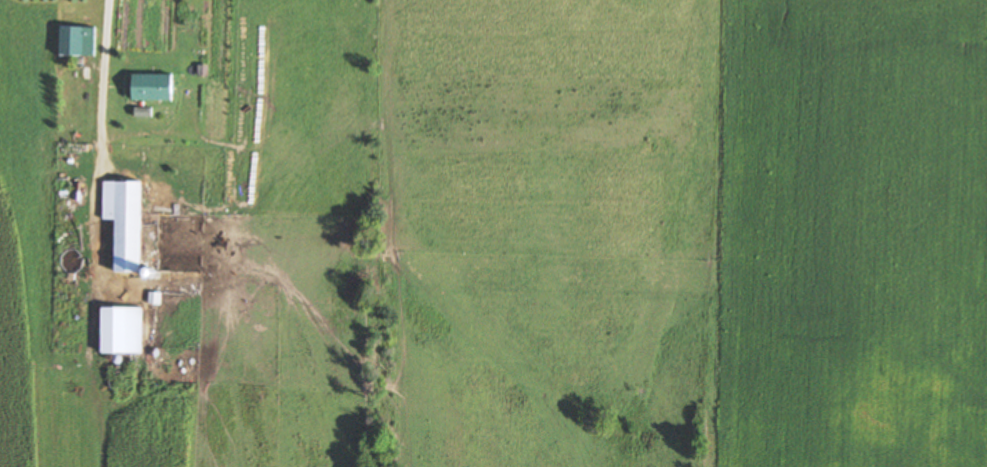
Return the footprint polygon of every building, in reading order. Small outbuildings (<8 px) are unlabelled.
[(84,56),(84,27),(61,27),(61,56),(84,56)] [(174,102),(174,75),(134,75),(134,102),(174,102)] [(142,273),(142,182),(103,182),(103,220),(116,220),(116,273),(142,273)]
